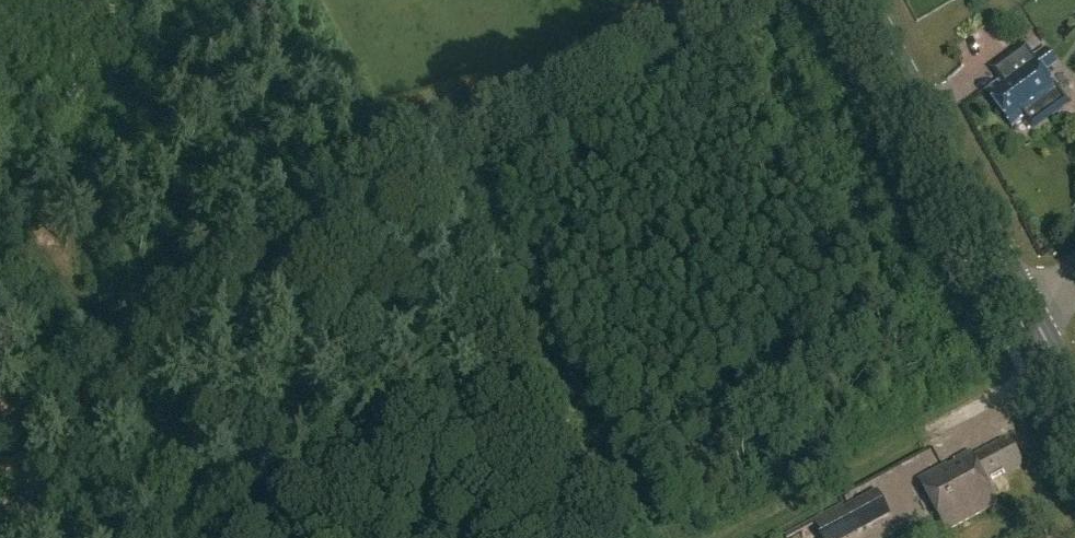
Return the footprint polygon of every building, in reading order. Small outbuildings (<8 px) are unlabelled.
[(997,71),(1003,78),(986,90),(1013,127),(1058,95),(1043,74),(1058,63),(1046,47),(1034,55),(1029,48),(997,71)] [(1004,444),(1002,440),(971,457),(968,452),(954,459),(955,462),(946,467),(944,465),(920,478),(947,532),(997,504),(987,485),(992,482),(991,480),(1003,473),(1004,475),(1023,465),(1010,441),(1004,444)] [(878,488),(826,514),(828,518),(814,525),(821,537),(828,537),(836,534),(838,537),(840,537),(856,530),(857,532),(891,514),(878,488)]
